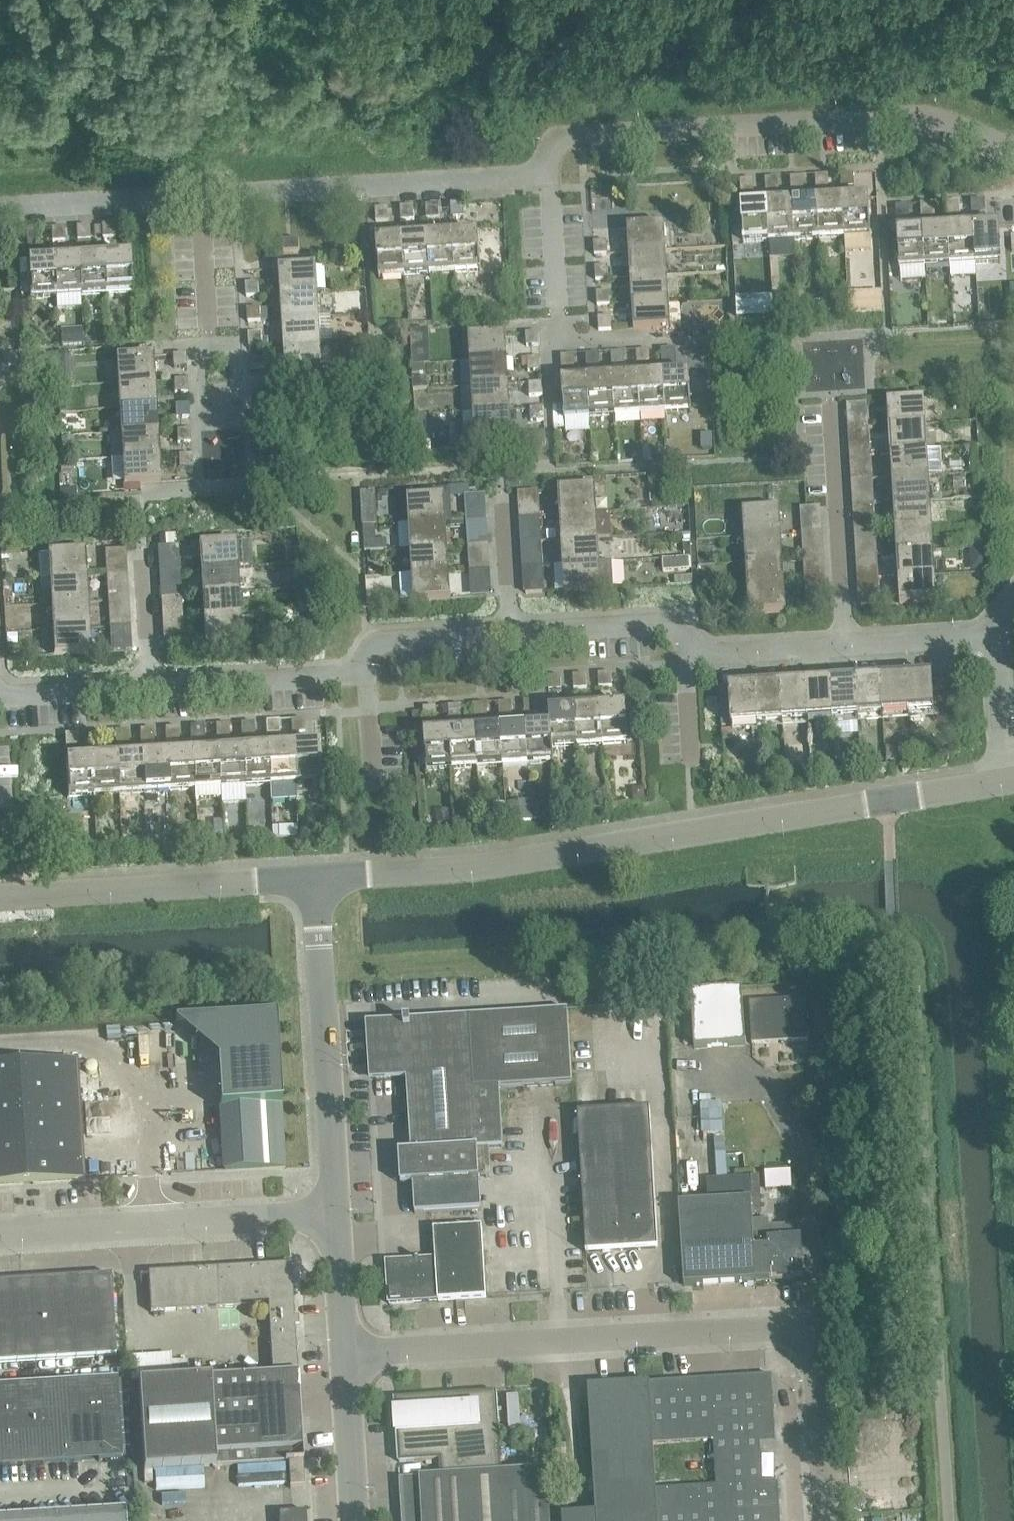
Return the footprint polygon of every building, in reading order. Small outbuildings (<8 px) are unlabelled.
[(853,186),(853,173),(839,173),(840,186),(853,186)] [(828,187),(827,174),(814,175),(815,188),(828,187)] [(803,189),(802,176),(789,177),(790,189),(803,189)] [(778,190),(777,177),(764,178),(765,191),(778,190)] [(739,180),(740,193),(753,192),(752,179),(739,180)] [(867,200),(842,201),(844,236),(869,235),(869,236),(870,236),(867,199),(867,200)] [(984,213),(984,200),(970,200),(971,213),(984,213)] [(842,201),(816,203),(818,238),(844,236),(842,201)] [(959,214),(958,201),(945,202),(946,215),(959,214)] [(464,216),(463,203),(450,203),(451,216),(464,216)] [(816,203),(791,204),(794,239),(818,238),(816,203)] [(934,216),(933,203),(920,204),(921,217),(934,216)] [(439,217),(438,204),(425,205),(425,218),(439,217)] [(791,204),(766,206),(768,241),(794,239),(791,204)] [(909,217),(908,204),(895,205),(896,218),(909,217)] [(413,219),(413,206),(399,207),(400,219),(413,219)] [(768,241),(766,206),(741,207),(741,206),(740,206),(742,243),(743,243),(743,242),(768,241)] [(388,220),(387,207),(374,208),(375,221),(388,220)] [(115,237),(114,224),(101,225),(101,238),(115,237)] [(628,228),(629,252),(664,250),(663,226),(664,225),(664,224),(626,226),(627,228),(628,228)] [(90,238),(89,225),(75,226),(76,239),(90,238)] [(997,227),(972,228),(974,263),(999,262),(999,263),(1000,263),(998,226),(997,226),(997,227)] [(64,240),(63,227),(50,228),(51,241),(64,240)] [(25,229),(26,242),(39,241),(38,228),(25,229)] [(972,228),(947,230),(949,265),(974,263),(972,228)] [(947,230),(922,231),(924,266),(949,265),(947,230)] [(924,266),(922,231),(897,233),(897,232),(896,232),(898,269),(899,269),(899,268),(924,266)] [(477,236),(452,237),(454,272),(479,271),(479,272),(480,272),(478,234),(477,234),(477,236)] [(452,237),(427,239),(429,274),(454,272),(452,237)] [(282,240),(283,252),(299,251),(298,239),(282,240)] [(427,239),(402,240),(404,275),(429,274),(427,239)] [(404,275),(402,240),(377,241),(377,240),(376,240),(378,278),(379,278),(379,276),(404,275)] [(593,241),(594,254),(607,254),(606,241),(593,241)] [(629,252),(631,277),(666,275),(664,250),(629,252)] [(128,257),(103,259),(105,294),(130,292),(130,293),(131,293),(129,256),(128,256),(128,257)] [(103,259),(78,260),(80,295),(105,294),(103,259)] [(78,260),(53,262),(55,297),(80,295),(78,260)] [(55,297),(53,262),(28,263),(28,262),(27,262),(29,299),(30,299),(30,298),(55,297)] [(280,269),(281,294),(316,292),(315,267),(316,267),(316,266),(279,268),(279,269),(280,269)] [(594,266),(595,280),(608,279),(607,266),(594,266)] [(631,277),(632,302),(667,300),(666,275),(631,277)] [(245,283),(246,296),(258,295),(258,282),(245,283)] [(596,292),(597,305),(610,304),(609,291),(596,292)] [(281,294),(283,319),(318,317),(316,292),(281,294)] [(667,300),(632,302),(634,327),(633,327),(633,328),(670,326),(670,325),(669,325),(667,300)] [(246,308),(247,321),(260,320),(259,307),(246,308)] [(611,329),(610,316),(597,317),(598,330),(611,329)] [(283,319),(285,344),(319,342),(318,317),(283,319)] [(82,342),(81,327),(61,328),(62,343),(82,342)] [(248,333),(249,346),(262,346),(261,337),(261,332),(248,333)] [(539,345),(538,332),(525,332),(526,346),(539,345)] [(469,337),(471,361),(506,359),(504,334),(505,334),(505,333),(468,335),(468,337),(469,337)] [(319,342),(285,344),(286,369),(285,369),(285,370),(322,368),(322,367),(321,367),(319,342)] [(675,361),(674,348),(661,349),(662,362),(675,361)] [(650,363),(649,350),(636,351),(636,363),(650,363)] [(624,364),(624,351),(611,352),(611,365),(624,364)] [(16,353),(7,353),(8,366),(17,366),(16,353)] [(186,366),(185,353),(172,354),(173,367),(186,366)] [(599,366),(599,353),(585,354),(586,367),(599,366)] [(560,355),(561,368),(574,367),(573,354),(560,355)] [(116,358),(118,383),(153,381),(151,356),(152,356),(152,355),(115,357),(115,358),(116,358)] [(527,358),(527,371),(540,370),(540,357),(527,358)] [(263,371),(262,358),(249,358),(250,372),(263,371)] [(471,361),(472,386),(507,384),(506,359),(471,361)] [(412,366),(411,366),(412,373),(424,373),(424,365),(412,366)] [(687,375),(663,377),(665,412),(689,410),(689,411),(690,411),(688,374),(687,374),(687,375)] [(663,377),(638,378),(640,413),(665,412),(663,377)] [(173,379),(174,392),(187,392),(186,378),(173,379)] [(428,378),(412,379),(412,389),(428,388),(428,378)] [(638,378),(613,380),(615,415),(640,413),(638,378)] [(613,380),(587,381),(589,416),(615,415),(613,380)] [(118,383),(119,408),(154,406),(153,381),(118,383)] [(589,416),(587,381),(563,383),(562,382),(561,382),(563,419),(565,419),(565,418),(589,416)] [(528,383),(529,396),(542,395),(541,382),(528,383)] [(472,386),(474,411),(509,409),(507,384),(472,386)] [(77,387),(67,387),(67,395),(78,394),(77,387)] [(888,402),(889,426),(924,424),(922,400),(924,400),(924,398),(886,401),(886,402),(888,402)] [(175,404),(176,418),(189,417),(188,404),(175,404)] [(119,408),(121,433),(156,431),(154,406),(119,408)] [(530,408),(530,421),(543,420),(543,407),(530,408)] [(509,409),(474,411),(475,436),(474,436),(474,437),(511,435),(511,434),(510,434),(509,409)] [(849,418),(849,429),(866,428),(865,417),(849,418)] [(889,426),(891,451),(925,449),(924,424),(889,426)] [(176,430),(177,443),(190,442),(189,429),(176,430)] [(121,433),(122,458),(157,456),(156,431),(121,433)] [(73,437),(61,438),(61,445),(74,445),(73,437)] [(850,443),(851,454),(867,453),(867,442),(850,443)] [(650,446),(642,447),(643,461),(643,462),(651,461),(650,446)] [(636,449),(631,452),(631,458),(637,461),(642,458),(642,452),(636,449)] [(891,451),(892,477),(927,474),(925,449),(891,451)] [(178,455),(179,468),(192,467),(191,454),(178,455)] [(157,456),(122,458),(124,483),(123,483),(123,484),(160,482),(160,481),(159,481),(157,456)] [(981,459),(969,459),(969,471),(982,471),(981,459)] [(852,469),(852,479),(869,478),(868,468),(852,469)] [(892,477),(894,502),(928,500),(927,474),(892,477)] [(559,490),(560,515),(595,513),(594,488),(595,488),(595,487),(558,489),(558,490),(559,490)] [(374,490),(359,491),(360,507),(366,507),(365,496),(375,496),(374,490)] [(853,494),(854,505),(870,504),(870,493),(853,494)] [(466,495),(467,506),(483,505),(483,494),(466,495)] [(408,499),(410,524),(444,522),(443,497),(444,497),(444,496),(407,498),(407,499),(408,499)] [(894,502),(895,527),(930,525),(928,500),(894,502)] [(520,506),(520,517),(537,516),(536,506),(520,506)] [(818,517),(818,506),(801,507),(802,518),(818,517)] [(743,512),(745,536),(780,534),(778,510),(779,510),(779,508),(742,511),(742,512),(743,512)] [(560,515),(562,540),(597,538),(595,513),(560,515)] [(855,519),(855,530),(872,529),(871,518),(855,519)] [(468,520),(468,531),(485,530),(484,519),(468,520)] [(410,524),(411,549),(446,547),(444,522),(410,524)] [(895,527),(897,552),(932,550),(930,525),(895,527)] [(556,530),(546,531),(546,540),(556,539),(556,530)] [(521,532),(522,542),(538,541),(538,531),(521,532)] [(803,533),(803,543),(820,542),(819,532),(803,533)] [(745,536),(746,562),(781,559),(780,534),(745,536)] [(562,540),(563,565),(598,563),(597,538),(562,540)] [(363,542),(363,552),(382,551),(382,541),(363,542)] [(199,545),(200,570),(235,567),(234,543),(235,543),(235,542),(198,544),(198,545),(199,545)] [(856,544),(857,555),(873,554),(873,543),(856,544)] [(469,545),(470,556),(486,555),(486,544),(469,545)] [(411,549),(413,574),(447,572),(446,547),(411,549)] [(106,550),(107,561),(123,560),(123,549),(106,550)] [(897,552),(898,577),(933,575),(932,550),(897,552)] [(48,554),(49,579),(84,577),(83,552),(84,552),(84,551),(47,553),(47,554),(48,554)] [(523,557),(523,568),(540,567),(539,556),(523,557)] [(662,559),(663,571),(690,570),(689,557),(662,559)] [(804,558),(805,568),(821,567),(821,557),(804,558)] [(746,562),(748,587),(783,585),(781,559),(746,562)] [(160,562),(160,572),(177,571),(176,561),(160,562)] [(598,563),(563,565),(565,590),(563,590),(564,591),(613,588),(611,562),(598,563)] [(200,570),(202,595),(237,593),(235,567),(200,570)] [(858,569),(858,580),(875,579),(874,568),(858,569)] [(471,570),(471,581),(488,580),(487,569),(471,570)] [(447,572),(413,574),(414,599),(413,599),(413,600),(450,598),(450,597),(449,597),(447,572)] [(108,575),(108,586),(125,585),(124,574),(108,575)] [(692,575),(674,576),(674,584),(693,583),(692,575)] [(933,575),(898,577),(900,602),(899,602),(899,603),(936,601),(936,600),(935,600),(933,575)] [(49,579),(51,604),(86,602),(84,577),(49,579)] [(369,591),(381,590),(380,578),(368,579),(369,591)] [(524,582),(525,593),(541,592),(541,581),(524,582)] [(806,583),(806,594),(823,593),(822,582),(806,583)] [(783,585),(748,587),(749,611),(748,611),(748,613),(785,610),(785,609),(784,609),(783,585)] [(161,587),(162,598),(178,597),(178,586),(161,587)] [(366,591),(367,603),(375,603),(374,591),(366,591)] [(202,595),(203,620),(238,618),(237,593),(202,595)] [(859,594),(860,606),(877,605),(876,593),(859,594)] [(109,600),(110,611),(126,610),(126,599),(109,600)] [(51,604),(52,629),(87,627),(86,602),(51,604)] [(163,612),(163,623),(180,622),(179,611),(163,612)] [(238,618),(203,620),(204,645),(203,645),(203,646),(241,644),(241,643),(239,643),(238,618)] [(110,625),(111,636),(128,635),(127,625),(110,625)] [(87,627),(52,629),(54,654),(53,654),(53,655),(90,653),(90,651),(89,651),(87,627)] [(16,634),(6,634),(6,644),(17,644),(16,634)] [(165,648),(170,648),(181,647),(181,636),(164,637),(165,648)] [(611,685),(610,672),(597,673),(598,686),(611,685)] [(586,687),(585,674),(572,675),(572,688),(586,687)] [(547,676),(547,689),(561,688),(560,676),(547,676)] [(930,677),(905,678),(907,713),(932,712),(932,713),(933,713),(931,676),(930,676),(930,677)] [(905,678),(880,680),(882,715),(907,713),(905,678)] [(944,679),(934,679),(936,702),(946,701),(944,679)] [(880,680),(855,681),(857,716),(882,715),(880,680)] [(855,681),(830,683),(832,718),(857,716),(855,681)] [(830,683),(804,684),(807,719),(832,718),(830,683)] [(804,684),(779,686),(782,721),(807,719),(804,684)] [(779,686),(754,688),(756,723),(782,721),(779,686)] [(756,723),(754,688),(729,689),(729,688),(718,689),(720,726),(731,725),(731,724),(756,723)] [(537,713),(536,700),(523,701),(524,714),(537,713)] [(512,714),(511,702),(498,702),(499,715),(512,714)] [(487,716),(486,703),(473,704),(474,717),(487,716)] [(448,705),(436,706),(436,718),(448,717),(448,705)] [(462,718),(461,705),(448,705),(448,717),(448,718),(462,718)] [(422,707),(423,711),(423,720),(436,719),(436,718),(436,706),(422,707)] [(624,708),(599,709),(602,744),(626,742),(626,744),(627,743),(625,706),(624,706),(624,708)] [(599,709),(574,711),(576,745),(602,744),(599,709)] [(548,711),(549,727),(550,727),(551,747),(552,747),(576,745),(574,711),(550,712),(549,711),(548,711)] [(304,732),(303,719),(290,720),(291,733),(304,732)] [(279,734),(278,721),(265,722),(265,735),(279,734)] [(253,735),(253,722),(239,723),(240,736),(253,735)] [(228,737),(227,724),(214,725),(215,738),(228,737)] [(203,738),(202,725),(189,726),(190,739),(203,738)] [(178,740),(177,727),(164,728),(165,741),(178,740)] [(550,727),(549,727),(525,729),(527,763),(551,762),(551,763),(553,763),(552,747),(551,747),(550,727)] [(153,741),(152,728),(139,729),(140,742),(153,741)] [(731,728),(721,729),(721,740),(731,739),(731,728)] [(525,729),(500,730),(502,765),(527,763),(525,729)] [(128,743),(127,730),(114,731),(114,744),(128,743)] [(500,730),(475,732),(477,767),(502,765),(500,730)] [(103,745),(102,732),(89,732),(89,745),(103,745)] [(475,732),(450,733),(452,768),(477,767),(475,732)] [(63,734),(64,747),(77,746),(77,733),(63,734)] [(452,768),(450,733),(425,735),(425,734),(424,734),(426,771),(427,771),(427,770),(452,768)] [(316,746),(292,748),(294,783),(318,781),(318,782),(320,782),(317,745),(316,745),(316,746)] [(906,746),(886,747),(886,758),(907,757),(906,746)] [(292,748),(267,750),(268,784),(294,783),(292,748)] [(267,750),(241,751),(243,786),(268,784),(267,750)] [(241,751),(216,753),(218,787),(243,786),(241,751)] [(216,753),(191,754),(193,789),(218,787),(216,753)] [(191,754),(166,756),(167,791),(193,789),(191,754)] [(166,756),(141,757),(143,792),(167,791),(166,756)] [(141,757),(116,759),(118,794),(143,792),(141,757)] [(116,759),(90,760),(92,795),(118,794),(116,759)] [(92,795),(90,760),(66,762),(66,761),(65,761),(67,798),(68,798),(68,797),(92,795)] [(318,781),(294,783),(294,795),(320,793),(320,782),(318,782),(318,781)] [(294,783),(268,784),(269,801),(295,799),(294,795),(294,783)] [(644,787),(632,788),(632,800),(645,800),(644,787)] [(510,822),(532,820),(530,807),(529,802),(508,805),(510,822)] [(539,806),(530,807),(532,820),(540,819),(539,806)] [(468,817),(455,818),(456,826),(469,825),(468,817)] [(296,826),(271,827),(272,837),(272,838),(297,837),(297,836),(296,826)] [(690,992),(694,1048),(745,1045),(742,989),(690,992)] [(784,1042),(809,1040),(806,999),(749,1002),(751,1044),(769,1043),(769,1039),(777,1039),(784,1042)] [(499,1088),(571,1083),(567,1010),(402,1020),(403,1027),(371,1029),(374,1079),(406,1078),(410,1151),(398,1152),(399,1162),(399,1173),(400,1173),(400,1183),(412,1182),(414,1213),(480,1209),(476,1148),(502,1147),(499,1088)] [(280,1104),(277,1057),(216,1061),(219,1108),(280,1104)] [(84,1180),(77,1061),(0,1065),(0,1186),(84,1180)] [(96,1065),(95,1064),(94,1063),(93,1063),(91,1062),(89,1062),(88,1063),(86,1064),(85,1065),(84,1066),(84,1067),(84,1069),(84,1070),(85,1072),(86,1073),(87,1074),(88,1075),(90,1075),(91,1075),(93,1074),(94,1074),(95,1072),(96,1071),(96,1069),(96,1068),(96,1066),(96,1065)] [(577,1113),(585,1253),(657,1248),(649,1108),(577,1113)] [(755,1281),(751,1219),(750,1199),(678,1204),(683,1285),(755,1281)] [(767,1218),(751,1219),(755,1281),(769,1280),(803,1278),(800,1223),(768,1225),(767,1218)] [(414,1260),(385,1262),(388,1303),(486,1297),(482,1225),(433,1228),(435,1259),(418,1260),(418,1256),(414,1256),(414,1260)] [(271,1376),(295,1374),(297,1374),(294,1327),(289,1327),(288,1318),(293,1318),(290,1264),(143,1273),(145,1313),(240,1306),(240,1305),(267,1303),(271,1376)] [(115,1356),(110,1275),(0,1282),(0,1363),(115,1356)] [(295,1374),(271,1376),(251,1377),(133,1384),(138,1471),(301,1461),(295,1374)] [(608,1385),(587,1387),(589,1408),(595,1512),(562,1514),(562,1520),(779,1520),(779,1514),(778,1510),(778,1499),(778,1498),(777,1494),(777,1491),(777,1487),(777,1486),(777,1482),(762,1483),(761,1481),(761,1470),(761,1466),(760,1455),(760,1451),(759,1440),(759,1438),(774,1437),(774,1433),(773,1425),(773,1424),(773,1420),(772,1409),(772,1405),(771,1393),(771,1389),(770,1378),(770,1375),(736,1377),(724,1378),(719,1378),(709,1379),(685,1380),(671,1381),(628,1384),(608,1385)] [(438,1459),(439,1476),(501,1472),(496,1392),(394,1398),(397,1450),(398,1462),(438,1459)] [(121,1459),(117,1395),(0,1402),(0,1466),(121,1459)] [(286,1463),(288,1488),(302,1487),(301,1462),(286,1463)] [(501,1472),(439,1476),(399,1478),(402,1520),(550,1520),(547,1469),(501,1472)] [(124,1510),(0,1518),(0,1520),(125,1520),(124,1510)] [(305,1511),(278,1513),(279,1520),(306,1520),(305,1511)]
